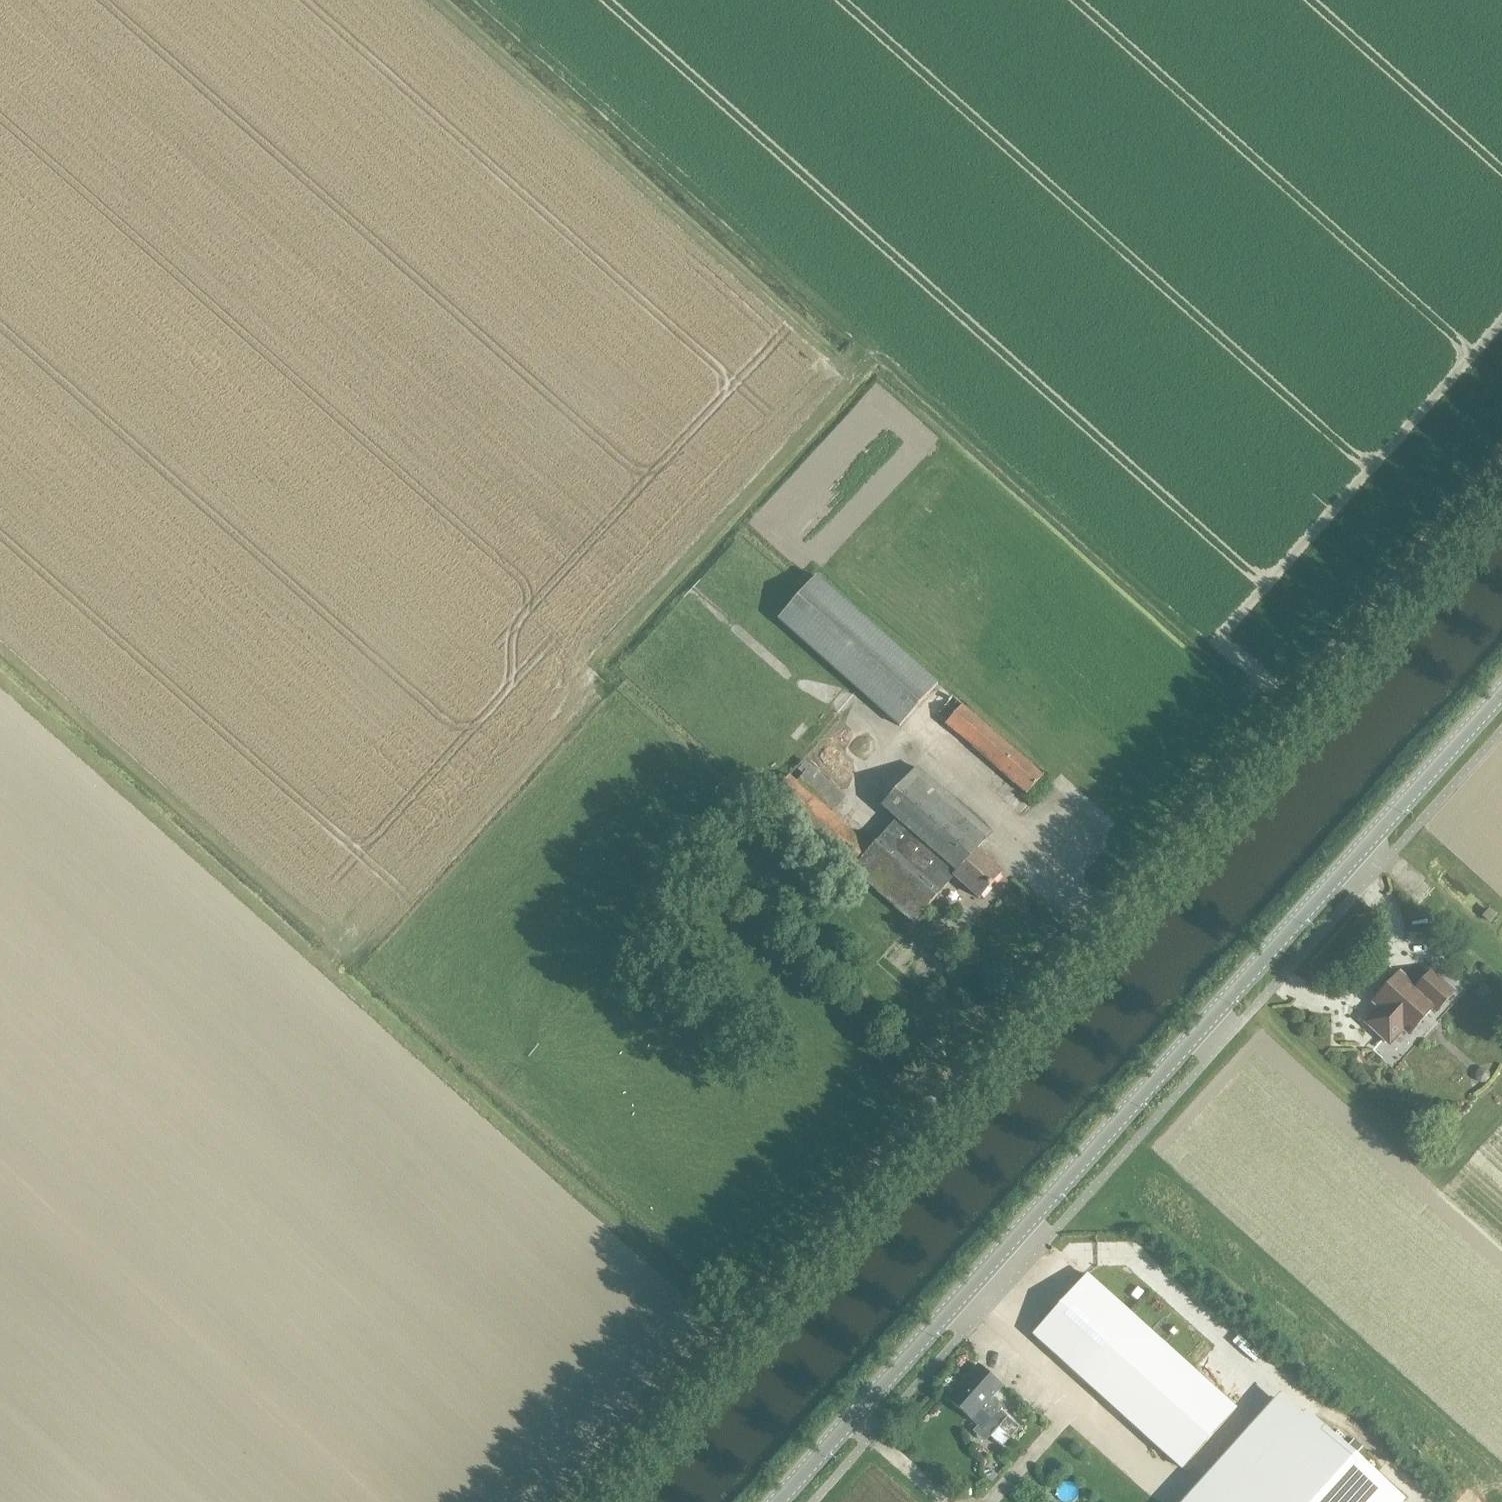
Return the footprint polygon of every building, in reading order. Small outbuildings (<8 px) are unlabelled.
[(902,725),(938,683),(818,579),(782,620),(902,725)] [(937,716),(1028,795),(1044,777),(953,698),(937,716)] [(847,797),(804,759),(790,775),(791,776),(833,812),(847,797)] [(981,900),(1004,874),(978,852),(994,834),(918,767),(883,806),(898,820),(854,870),(914,923),(954,876),(981,900)] [(871,845),(833,812),(791,776),(771,799),(851,868),(871,845)] [(1490,908),(1486,912),(1494,919),(1498,915),(1490,908)] [(1494,919),(1486,912),(1483,916),(1490,923),(1494,919)] [(1396,978),(1391,978),(1391,983),(1384,991),(1379,991),(1379,996),(1374,1002),(1381,1007),(1371,1018),(1372,1026),(1386,1040),(1394,1040),(1404,1029),(1410,1034),(1434,1008),(1438,1011),(1456,991),(1433,971),(1415,990),(1408,984),(1411,981),(1401,972),(1396,978)] [(1235,1409),(1086,1276),(1085,1276),(1032,1335),(1122,1416),(1182,1469),(1235,1409)] [(978,1367),(949,1400),(971,1420),(972,1419),(979,1425),(984,1430),(991,1436),(1003,1447),(1020,1428),(1008,1417),(1005,1421),(998,1415),(1013,1398),(999,1386),(1000,1386),(978,1367)] [(1405,1501),(1355,1456),(1363,1447),(1354,1440),(1345,1448),(1306,1413),(1303,1416),(1279,1395),(1265,1410),(1184,1501),(1183,1501),(1405,1501)]
